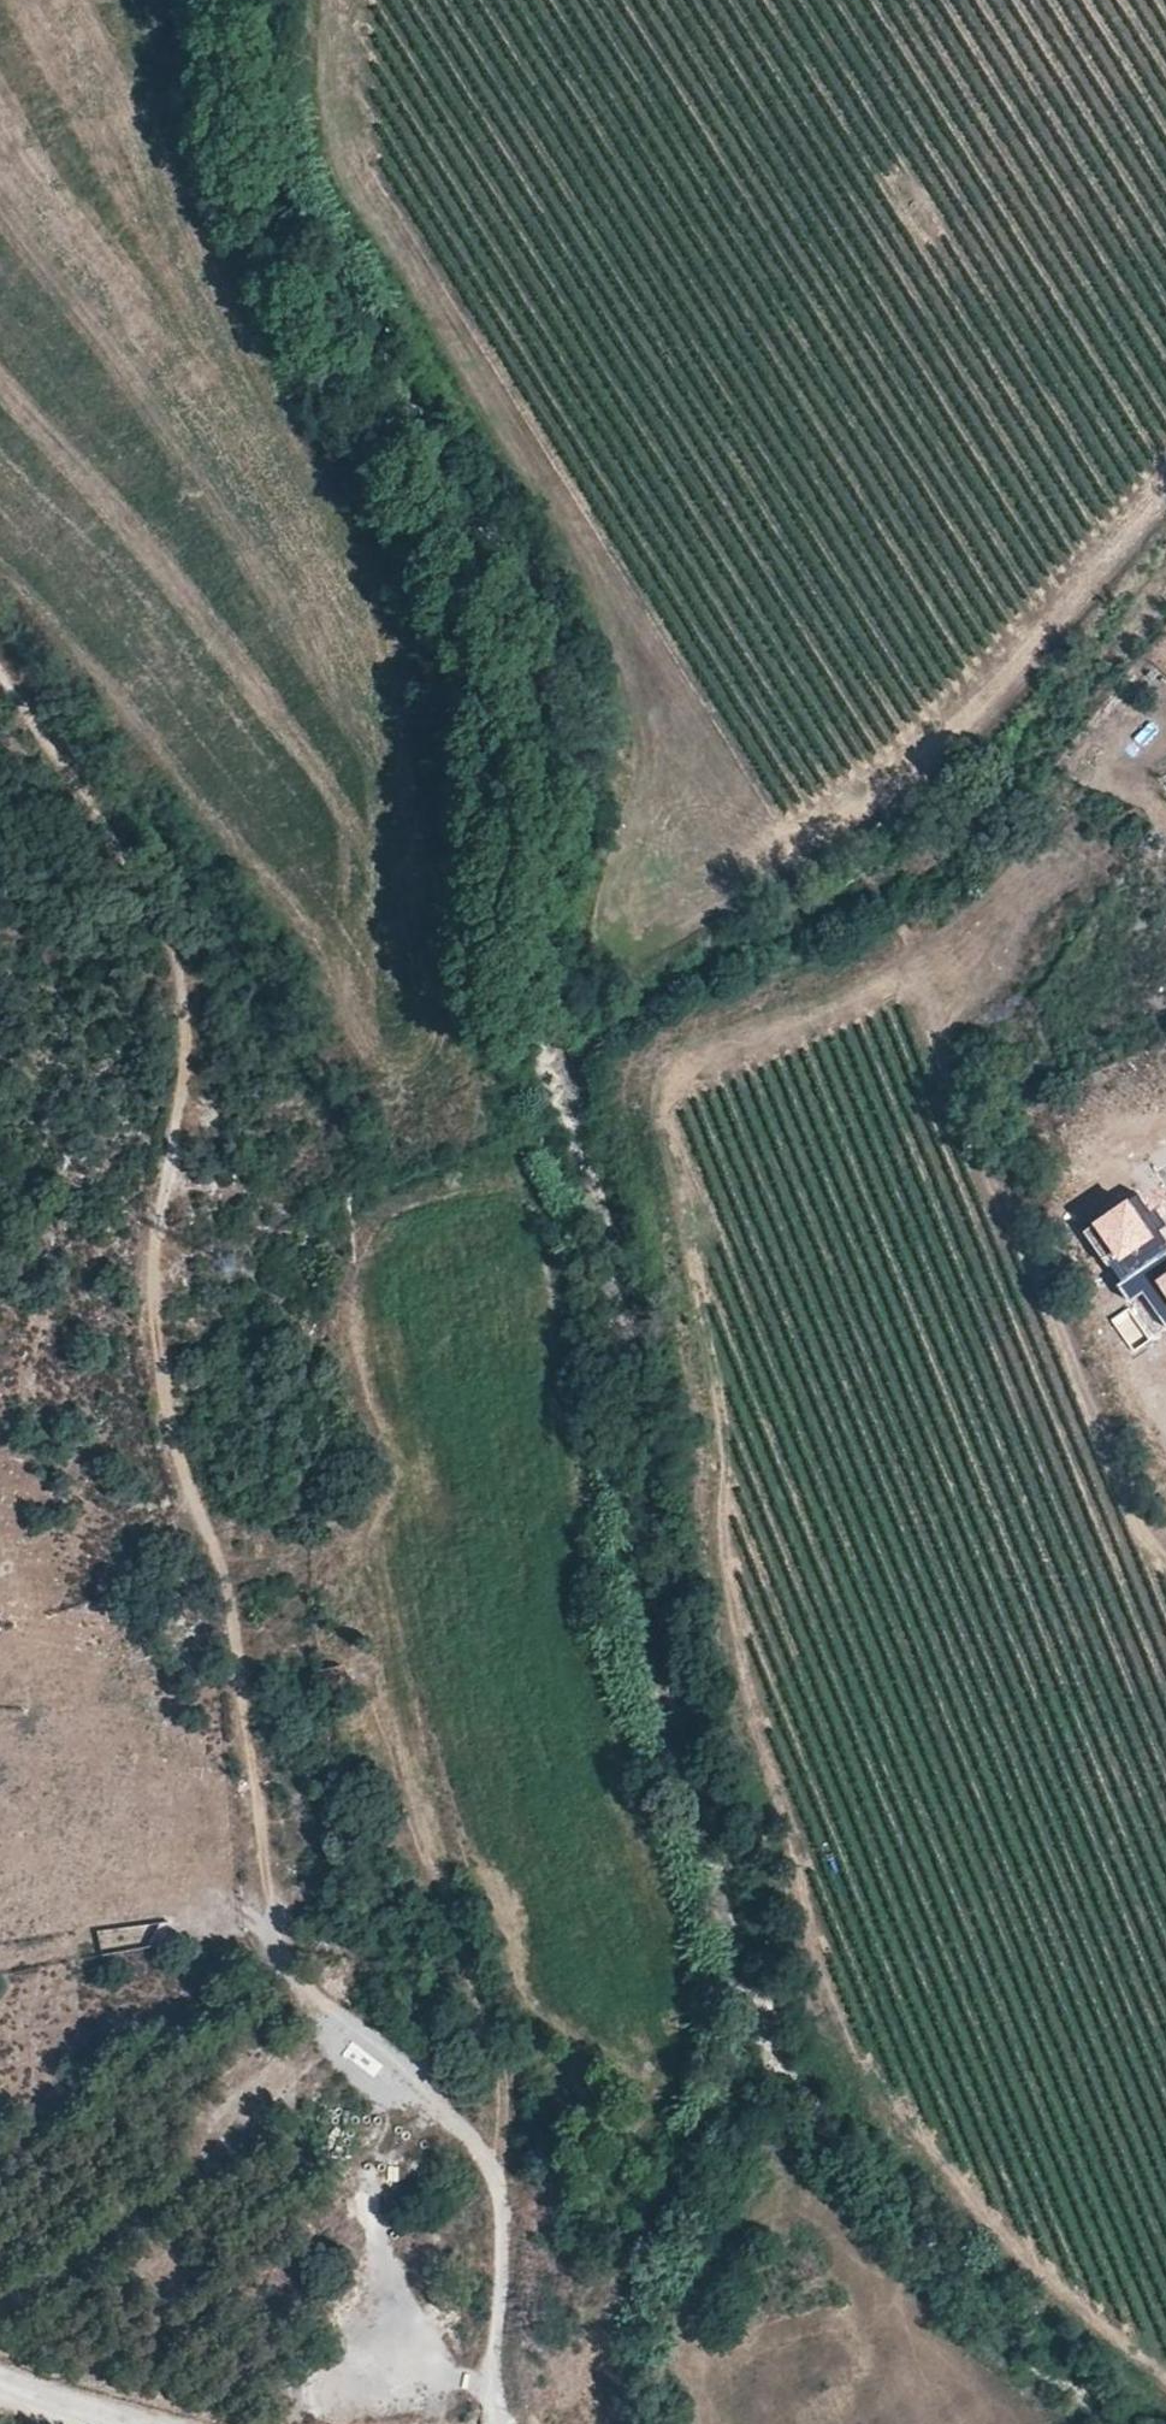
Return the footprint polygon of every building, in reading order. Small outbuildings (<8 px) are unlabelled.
[(1165,1248),(1165,1239),(1158,1228),(1161,1226),(1156,1218),(1137,1191),(1095,1220),(1113,1247),(1108,1250),(1114,1259),(1109,1263),(1120,1279),(1165,1248)] [(1120,1279),(1115,1283),(1127,1300),(1140,1291),(1165,1329),(1165,1249),(1165,1248),(1120,1279)]
